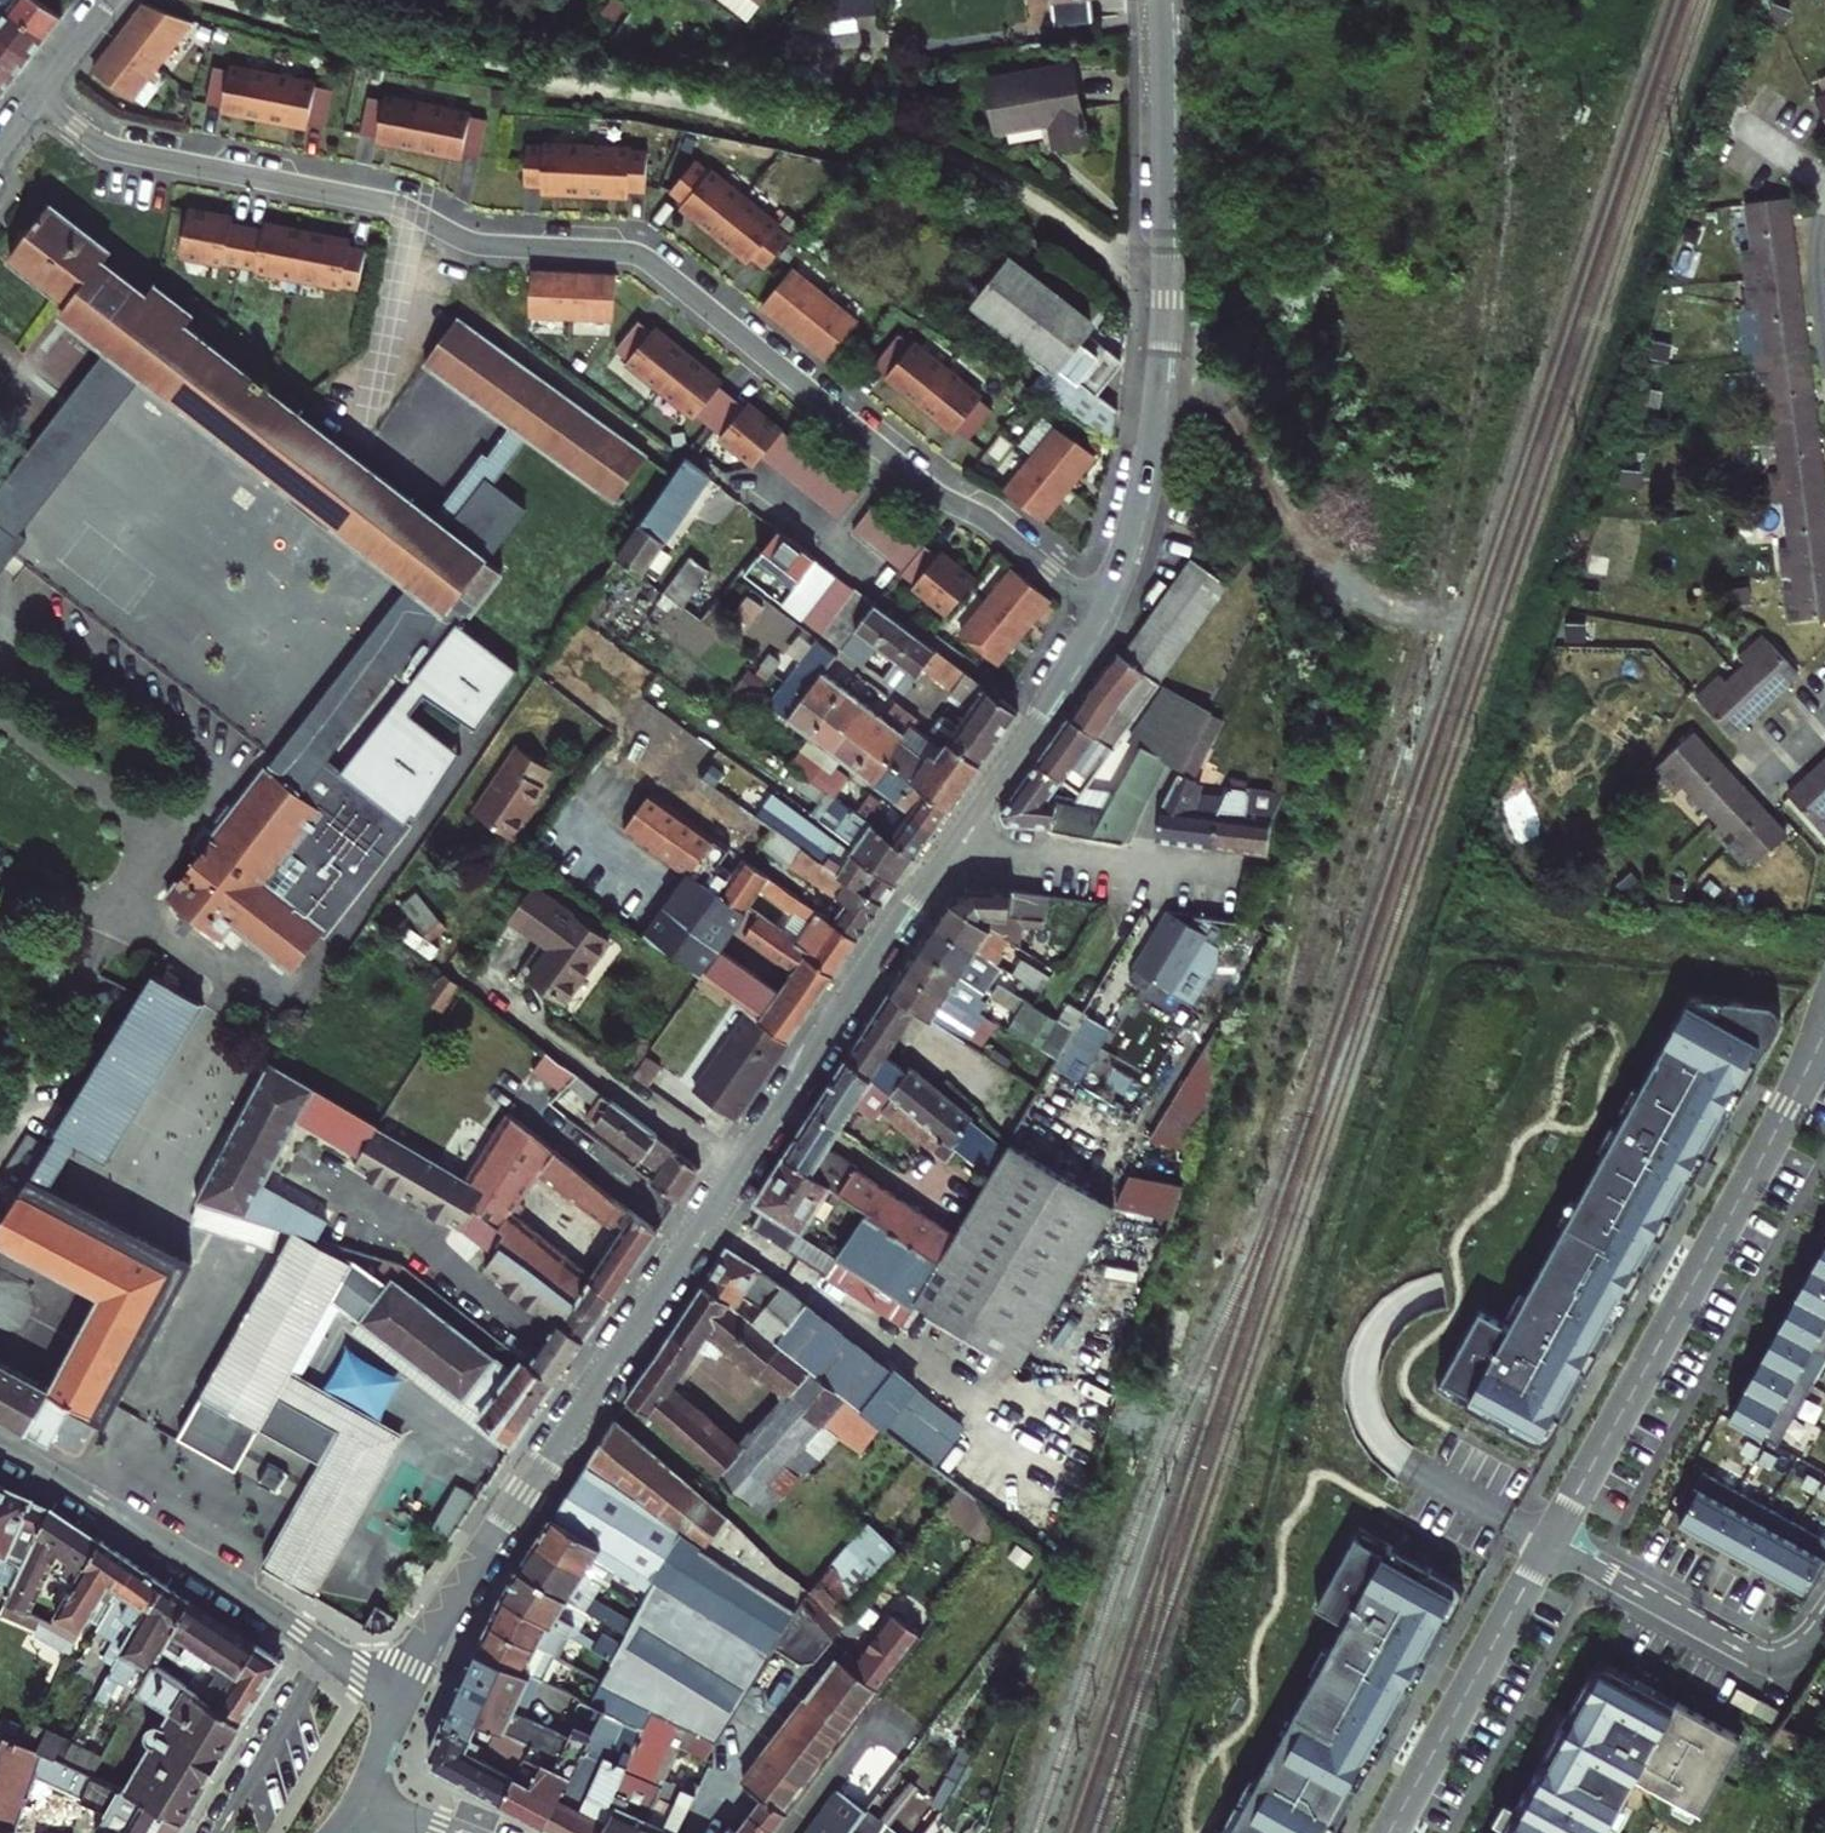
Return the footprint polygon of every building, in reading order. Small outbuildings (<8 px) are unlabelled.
[(46,39),(62,19),(35,0),(0,0),(0,4),(46,39)] [(137,0),(86,68),(125,97),(183,19),(158,10),(137,0)] [(759,20),(772,0),(730,0),(759,20)] [(831,19),(877,15),(876,0),(829,0),(831,19)] [(1054,24),(1094,20),(1092,0),(1051,0),(1054,24)] [(31,59),(46,39),(0,4),(0,35),(31,59)] [(16,79),(31,59),(0,35),(0,67),(16,79)] [(1073,66),(990,80),(999,131),(1052,122),(1055,146),(1085,140),(1073,66)] [(0,99),(16,79),(0,67),(0,99)] [(308,124),(325,127),(332,91),(315,88),(316,85),(231,68),(230,71),(213,68),(206,104),(223,107),(241,111),(240,115),(289,125),(290,120),(308,124)] [(1815,99),(1824,120),(1824,95),(1815,99)] [(463,154),(480,157),(487,121),(470,118),(471,114),(385,98),(385,101),(368,98),(361,134),(378,137),(396,141),(395,145),(444,155),(445,150),(463,154)] [(629,190),(646,190),(648,153),(631,153),(631,149),(544,145),(544,148),(527,147),(525,184),(542,185),(561,186),(560,193),(610,196),(610,189),(629,190)] [(753,257),(766,267),(790,239),(777,228),(779,225),(711,171),(709,173),(695,162),(671,191),(685,202),(700,214),(695,220),(734,251),(739,245),(753,257)] [(1740,247),(1744,278),(1796,273),(1787,197),(1744,203),(1750,245),(1740,247)] [(443,610),(394,672),(409,684),(457,622),(466,612),(469,614),(502,571),(487,560),(526,510),(494,485),(528,438),(616,500),(649,455),(458,318),(425,363),(513,426),(488,459),(484,456),(436,518),(266,387),(269,384),(260,377),(257,380),(188,327),(196,317),(156,287),(149,297),(105,263),(112,253),(52,206),(11,257),(71,303),(82,312),(74,322),(110,350),(142,374),(410,585),(443,610)] [(342,285),(359,288),(366,252),(349,249),(331,245),(332,238),(283,228),(282,236),(264,232),(232,226),(213,222),(215,215),(189,210),(180,256),(224,265),(225,262),(257,268),(256,271),(341,288),(342,285)] [(982,292),(974,303),(1097,397),(1124,363),(1089,335),(1096,326),(998,252),(973,284),(982,292)] [(1681,272),(1683,286),(1708,283),(1707,269),(1681,272)] [(762,306),(828,359),(857,323),(792,270),(762,306)] [(616,275),(532,271),(529,318),(614,322),(616,275)] [(1748,311),(1758,310),(1764,354),(1806,349),(1801,317),(1796,273),(1744,278),(1748,311)] [(63,313),(74,322),(82,312),(71,303),(63,313)] [(652,331),(639,321),(616,350),(629,361),(626,363),(694,418),(697,415),(722,436),(720,439),(754,466),(762,457),(838,518),(859,492),(783,431),(763,415),(760,419),(746,407),(720,386),(705,374),(708,371),(669,340),(667,343),(652,331)] [(956,429),(969,439),(993,411),(980,400),(982,398),(914,342),(912,345),(899,334),(876,363),(889,374),(903,386),(900,389),(939,420),(942,417),(956,429)] [(1758,388),(1768,386),(1773,427),(1815,422),(1806,349),(1764,354),(1754,355),(1758,388)] [(142,374),(110,350),(0,492),(0,517),(19,532),(142,374)] [(1720,371),(1719,360),(1693,362),(1694,375),(1720,371)] [(1782,501),(1824,496),(1815,422),(1773,427),(1778,469),(1768,470),(1772,502),(1782,501)] [(1006,491),(1042,521),(1095,455),(1080,443),(1057,429),(1006,491)] [(711,476),(686,457),(618,556),(633,568),(642,574),(711,476)] [(1712,510),(1738,506),(1736,492),(1711,496),(1712,510)] [(1792,575),(1824,570),(1824,503),(1824,496),(1782,501),(1788,543),(1777,545),(1781,575),(1792,575)] [(947,615),(976,580),(956,564),(953,568),(938,556),(874,504),(853,530),(904,572),(902,574),(915,585),(912,587),(947,615)] [(1739,519),(1738,506),(1712,510),(1714,523),(1739,519)] [(25,537),(19,532),(0,517),(0,570),(25,537)] [(759,556),(797,585),(816,559),(779,531),(759,556)] [(684,603),(708,567),(689,554),(664,590),(684,603)] [(633,568),(618,556),(597,588),(607,596),(610,598),(633,568)] [(801,620),(803,619),(836,575),(816,559),(797,585),(783,605),(801,620)] [(1122,656),(1117,654),(1070,719),(1112,749),(1228,585),(1191,559),(1122,656)] [(997,664),(1050,598),(1014,569),(961,635),(997,664)] [(1787,620),(1824,615),(1824,570),(1792,575),(1793,587),(1783,588),(1787,620)] [(822,634),(855,589),(836,575),(803,619),(822,634)] [(702,620),(718,600),(698,584),(683,605),(702,620)] [(410,585),(288,742),(321,768),(326,761),(394,672),(443,610),(410,585)] [(841,649),(875,604),(855,589),(822,634),(841,649)] [(1706,612),(1704,598),(1683,601),(1685,614),(1706,612)] [(720,633),(735,613),(718,600),(702,620),(720,633)] [(1664,617),(1685,614),(1683,601),(1665,604),(1666,616),(1664,617)] [(876,646),(896,661),(915,635),(875,604),(841,649),(852,657),(858,650),(868,658),(876,646)] [(341,772),(406,823),(412,815),(416,818),(446,774),(434,763),(448,742),(413,711),(424,690),(474,728),(518,670),(457,622),(409,684),(341,772)] [(1756,694),(1765,703),(1790,678),(1797,672),(1762,634),(1739,656),(1747,664),(1738,673),(1756,694)] [(923,669),(928,673),(941,655),(915,635),(896,661),(884,677),(904,692),(923,669)] [(788,682),(787,684),(792,688),(827,714),(846,688),(823,672),(835,657),(823,646),(792,685),(788,682)] [(775,649),(763,665),(772,673),(773,674),(785,657),(775,649)] [(928,673),(933,676),(946,658),(941,655),(928,673)] [(949,688),(962,670),(946,658),(933,676),(949,688)] [(766,680),(772,673),(763,665),(757,674),(766,680)] [(967,674),(962,670),(949,688),(955,692),(967,674)] [(1696,696),(1731,734),(1741,725),(1765,703),(1756,694),(1738,673),(1728,683),(1719,674),(1696,696)] [(961,708),(969,713),(1002,736),(1018,713),(967,674),(955,692),(952,694),(965,703),(961,708)] [(771,705),(811,736),(827,714),(792,688),(787,684),(771,705)] [(827,714),(848,730),(865,702),(846,688),(827,714)] [(1080,796),(1072,806),(1057,803),(1051,830),(1051,831),(1122,845),(1169,762),(1181,768),(1187,756),(1211,712),(1167,688),(1131,739),(1142,746),(1117,791),(1087,785),(1080,796)] [(865,702),(848,730),(869,746),(886,758),(901,739),(911,725),(915,718),(896,702),(884,716),(865,702)] [(1211,712),(1187,756),(1201,763),(1224,719),(1211,712)] [(970,742),(988,755),(1002,736),(969,713),(959,726),(966,731),(970,742)] [(831,752),(848,730),(827,714),(811,736),(831,752)] [(950,742),(981,765),(984,761),(988,755),(970,742),(966,731),(959,726),(943,714),(935,725),(932,729),(950,742)] [(1070,719),(1055,740),(1097,771),(1112,749),(1070,719)] [(911,725),(901,739),(927,758),(931,754),(937,758),(944,750),(911,725)] [(854,769),(869,746),(848,730),(831,752),(842,759),(854,769)] [(1714,815),(1744,787),(1712,752),(1693,733),(1654,770),(1675,791),(1684,782),(1714,815)] [(806,742),(801,750),(821,765),(827,757),(831,752),(811,736),(806,742)] [(891,763),(912,779),(951,808),(976,773),(944,750),(937,758),(931,754),(927,758),(901,739),(886,758),(891,763)] [(1037,764),(1061,781),(1080,796),(1087,785),(1097,771),(1055,740),(1037,764)] [(321,768),(288,742),(274,760),(167,897),(180,907),(174,913),(193,928),(197,921),(221,940),(233,925),(293,972),(323,933),(325,935),(409,826),(406,823),(341,772),(326,761),(321,768)] [(448,742),(434,763),(446,774),(460,753),(448,742)] [(950,742),(944,750),(976,773),(981,765),(950,742)] [(854,769),(876,785),(891,763),(886,758),(869,746),(854,769)] [(513,842),(529,820),(523,815),(532,804),(541,791),(539,790),(551,773),(520,749),(473,811),(513,842)] [(810,780),(821,765),(801,750),(789,766),(793,769),(810,780)] [(842,759),(831,752),(827,757),(821,765),(832,772),(834,769),(837,764),(842,759)] [(587,775),(713,871),(731,848),(614,761),(603,754),(587,775)] [(1192,779),(1201,763),(1187,756),(1181,768),(1178,774),(1192,779)] [(774,827),(779,830),(793,808),(731,765),(729,769),(715,759),(703,775),(774,827)] [(912,779),(891,763),(876,785),(897,802),(912,779)] [(1823,763),(1789,795),(1823,832),(1824,831),(1824,765),(1823,763)] [(1047,801),(1061,781),(1037,764),(1000,813),(1005,825),(1051,830),(1057,803),(1047,801)] [(834,797),(847,778),(834,769),(832,772),(821,765),(810,780),(834,797)] [(843,836),(857,846),(902,877),(918,856),(867,821),(857,813),(834,797),(810,780),(793,769),(786,779),(820,802),(811,813),(843,836)] [(1156,841),(1213,848),(1218,811),(1224,799),(1194,795),(1199,782),(1192,779),(1178,774),(1160,808),(1156,841)] [(897,802),(935,831),(951,808),(912,779),(897,802)] [(1218,811),(1213,848),(1267,854),(1272,820),(1284,792),(1270,786),(1257,818),(1242,816),(1245,795),(1242,790),(1229,789),(1224,799),(1218,811)] [(1714,815),(1715,816),(1721,822),(1712,831),(1728,848),(1767,811),(1744,787),(1714,815)] [(869,794),(857,813),(867,821),(874,812),(880,802),(869,794)] [(874,812),(867,821),(918,856),(933,834),(935,831),(897,802),(894,806),(884,819),(874,812)] [(523,815),(529,820),(538,809),(532,804),(523,815)] [(807,819),(793,808),(779,830),(824,862),(830,856),(823,850),(825,848),(820,844),(822,840),(802,825),(807,819)] [(1750,853),(1759,863),(1788,834),(1767,811),(1728,848),(1741,862),(1750,853)] [(824,916),(858,941),(858,940),(883,905),(824,862),(779,830),(774,827),(761,846),(836,898),(824,916)] [(883,905),(897,885),(851,852),(857,846),(843,836),(830,856),(824,862),(883,905)] [(701,978),(749,1013),(788,1041),(833,977),(806,955),(811,949),(799,939),(754,904),(763,892),(772,878),(731,848),(713,871),(704,885),(744,913),(735,927),(796,970),(771,1003),(713,960),(701,978)] [(713,960),(735,927),(744,913),(704,885),(685,872),(643,935),(701,978),(713,960)] [(806,955),(833,977),(858,941),(824,916),(772,878),(763,892),(808,927),(799,939),(811,949),(806,955)] [(1702,910),(1716,911),(1719,883),(1706,882),(1702,910)] [(610,942),(536,888),(515,918),(555,948),(533,977),(566,1002),(610,942)] [(951,902),(1010,940),(1020,947),(1024,926),(1042,927),(1046,894),(1017,890),(976,889),(951,902)] [(445,928),(419,892),(400,906),(427,942),(445,928)] [(935,925),(997,964),(1003,955),(1001,953),(1010,940),(951,902),(949,903),(935,925)] [(1187,914),(1167,910),(1128,978),(1146,989),(1151,979),(1172,991),(1205,932),(1186,921),(1187,914)] [(935,925),(920,947),(958,972),(986,993),(990,985),(1002,968),(997,964),(935,925)] [(971,1014),(986,993),(958,972),(920,947),(906,970),(969,1012),(971,1014)] [(1022,959),(1013,974),(1042,991),(1051,976),(1022,959)] [(965,1019),(969,1012),(906,970),(891,992),(917,1009),(965,1041),(975,1026),(965,1019)] [(443,1010),(461,987),(443,973),(427,998),(443,1010)] [(154,974),(141,994),(193,1021),(203,1004),(154,974)] [(1070,1002),(1085,1011),(1101,984),(1085,976),(1070,1002)] [(999,985),(996,989),(991,997),(1018,1014),(1009,1028),(1058,1059),(1075,1029),(1059,1020),(999,985)] [(690,988),(642,1049),(679,1077),(721,1024),(700,1007),(705,1000),(690,988)] [(990,1174),(1004,1151),(972,1125),(972,1120),(911,1068),(908,1072),(887,1055),(917,1009),(891,992),(848,1058),(941,1134),(988,1173),(990,1174)] [(113,1040),(163,1069),(193,1021),(141,994),(113,1040)] [(1067,1007),(1059,1020),(1075,1029),(1085,1011),(1070,1002),(1067,1007)] [(1437,1389),(1532,1442),(1543,1443),(1554,1436),(1698,1177),(1707,1182),(1718,1161),(1709,1156),(1781,1025),(1780,1016),(1773,1007),(1743,1003),(1737,1014),(1686,1008),(1511,1326),(1481,1310),(1437,1389)] [(694,1091),(734,1118),(788,1041),(749,1013),(694,1091)] [(1207,1122),(1227,1030),(1218,1025),(1150,1142),(1197,1151),(1207,1122)] [(58,1136),(51,1147),(35,1172),(32,1177),(51,1187),(78,1144),(106,1161),(163,1069),(113,1040),(58,1131),(58,1136)] [(549,1106),(550,1104),(570,1085),(578,1077),(547,1052),(520,1084),(549,1106)] [(648,1083),(662,1065),(649,1056),(636,1074),(648,1083)] [(885,1111),(931,1148),(941,1134),(848,1058),(814,1112),(839,1128),(852,1109),(860,1097),(881,1115),(885,1111)] [(270,1061),(236,1128),(197,1202),(202,1203),(278,1226),(295,1231),(318,1238),(328,1220),(267,1185),(301,1121),(363,1158),(381,1127),(274,1063),(270,1061)] [(636,1120),(578,1077),(570,1085),(596,1105),(587,1116),(620,1142),(636,1120)] [(839,1128),(880,1155),(893,1136),(852,1109),(839,1128)] [(827,1147),(839,1128),(814,1112),(785,1157),(830,1186),(867,1211),(939,1260),(954,1234),(918,1210),(856,1168),(857,1168),(827,1147)] [(507,1149),(522,1124),(507,1113),(490,1139),(507,1149)] [(197,1202),(236,1128),(220,1119),(179,1192),(197,1202)] [(636,1120),(620,1142),(659,1173),(652,1182),(678,1201),(699,1169),(636,1120)] [(507,1149),(484,1189),(460,1174),(455,1183),(474,1195),(474,1208),(480,1213),(506,1234),(500,1242),(506,1247),(575,1302),(591,1278),(613,1298),(658,1231),(633,1213),(522,1124),(507,1149)] [(460,1174),(381,1127),(363,1158),(357,1168),(372,1176),(371,1179),(402,1198),(404,1195),(433,1213),(431,1216),(449,1226),(450,1222),(466,1232),(480,1213),(474,1208),(474,1195),(455,1183),(460,1174)] [(18,1200),(23,1191),(32,1177),(35,1172),(51,1147),(30,1133),(0,1182),(0,1228),(18,1200)] [(988,1173),(941,1134),(931,1148),(977,1186),(988,1173)] [(954,1234),(939,1260),(914,1302),(1019,1364),(1114,1205),(1009,1142),(1004,1151),(990,1174),(967,1213),(954,1234)] [(785,1157),(756,1203),(764,1208),(752,1228),(788,1252),(830,1186),(785,1157)] [(1123,1175),(1121,1205),(1177,1209),(1180,1179),(1123,1175)] [(32,1177),(23,1191),(142,1254),(135,1268),(177,1291),(192,1262),(51,1187),(32,1177)] [(954,1234),(967,1213),(932,1189),(918,1210),(954,1234)] [(177,1291),(135,1268),(142,1254),(23,1191),(18,1200),(0,1228),(0,1242),(100,1295),(51,1389),(0,1361),(0,1417),(49,1444),(68,1410),(98,1426),(102,1420),(106,1422),(116,1404),(177,1291)] [(278,1226),(202,1203),(195,1223),(273,1246),(278,1226)] [(912,1305),(914,1302),(939,1260),(867,1211),(838,1258),(912,1305)] [(480,1213),(466,1232),(497,1259),(506,1247),(500,1242),(506,1234),(480,1213)] [(263,1567),(312,1596),(402,1435),(309,1383),(290,1372),(331,1300),(517,1441),(556,1382),(533,1365),(523,1357),(514,1370),(395,1278),(405,1266),(400,1262),(387,1258),(374,1274),(354,1259),(351,1262),(295,1231),(188,1422),(245,1453),(267,1414),(277,1419),(287,1401),(341,1431),(298,1506),(263,1567)] [(1729,1419),(1781,1447),(1824,1365),(1824,1245),(1729,1419)] [(575,1302),(506,1247),(497,1259),(486,1274),(508,1288),(505,1290),(541,1313),(542,1311),(562,1323),(585,1339),(613,1298),(591,1278),(575,1302)] [(724,1254),(705,1284),(771,1338),(802,1299),(784,1285),(759,1270),(759,1269),(735,1252),(724,1254)] [(640,1409),(765,1518),(784,1496),(769,1483),(786,1464),(801,1477),(818,1458),(806,1448),(825,1426),(838,1436),(860,1454),(883,1425),(856,1404),(821,1377),(787,1350),(771,1338),(705,1284),(627,1400),(640,1409)] [(813,1309),(802,1299),(771,1338),(787,1350),(813,1309)] [(290,1372),(309,1383),(342,1325),(508,1454),(517,1441),(331,1300),(290,1372)] [(813,1309),(787,1350),(821,1377),(848,1337),(813,1309)] [(562,1323),(542,1353),(565,1369),(585,1339),(562,1323)] [(712,1358),(724,1342),(711,1332),(696,1353),(712,1358)] [(886,1367),(848,1337),(821,1377),(856,1404),(886,1367)] [(533,1365),(556,1382),(565,1369),(542,1353),(533,1365)] [(654,1579),(648,1590),(641,1605),(632,1620),(626,1633),(621,1642),(611,1659),(588,1702),(608,1711),(644,1728),(652,1711),(717,1741),(783,1633),(798,1609),(706,1548),(727,1514),(617,1418),(552,1517),(644,1573),(654,1579)] [(818,1458),(838,1436),(825,1426),(806,1448),(818,1458)] [(287,1471),(267,1460),(265,1464),(256,1480),(276,1491),(285,1476),(287,1471)] [(784,1496),(801,1477),(786,1464),(769,1483),(784,1496)] [(1824,1575),(1824,1539),(1706,1473),(1682,1517),(1686,1525),(1811,1594),(1816,1592),(1824,1575)] [(24,1565),(50,1507),(0,1485),(0,1554),(24,1565)] [(433,1528),(451,1540),(479,1498),(457,1486),(433,1528)] [(943,1511),(986,1544),(1004,1521),(960,1488),(943,1511)] [(72,1588),(100,1540),(50,1507),(24,1565),(7,1601),(30,1613),(56,1557),(66,1561),(59,1580),(72,1588)] [(832,1636),(904,1552),(868,1522),(809,1591),(773,1560),(727,1514),(706,1548),(798,1609),(803,1601),(832,1636)] [(644,1573),(552,1517),(536,1542),(597,1579),(606,1564),(638,1584),(644,1573)] [(1336,1828),(1461,1600),(1463,1593),(1461,1585),(1456,1579),(1361,1527),(1318,1606),(1345,1620),(1229,1832),(1345,1832),(1336,1828)] [(115,1584),(131,1561),(100,1540),(72,1588),(51,1623),(45,1634),(53,1639),(51,1644),(69,1654),(94,1615),(103,1619),(113,1602),(111,1598),(120,1587),(115,1584)] [(536,1542),(519,1568),(592,1612),(626,1633),(632,1620),(594,1597),(603,1582),(597,1579),(536,1542)] [(151,1607),(166,1584),(131,1561),(115,1584),(120,1587),(111,1598),(113,1602),(103,1619),(97,1631),(112,1640),(102,1658),(113,1666),(146,1604),(151,1607)] [(592,1612),(519,1568),(503,1594),(567,1632),(611,1659),(621,1642),(603,1631),(597,1640),(580,1629),(592,1612)] [(644,1573),(638,1584),(648,1590),(654,1579),(644,1573)] [(190,1600),(166,1584),(151,1607),(146,1604),(113,1666),(95,1698),(107,1704),(118,1683),(125,1686),(138,1665),(150,1672),(154,1664),(190,1600)] [(503,1594),(489,1621),(573,1666),(577,1656),(559,1647),(567,1632),(503,1594)] [(254,1643),(190,1600),(154,1664),(195,1691),(214,1660),(235,1675),(254,1643)] [(0,1615),(45,1634),(51,1623),(30,1613),(7,1601),(0,1615)] [(818,1653),(832,1636),(803,1601),(798,1609),(783,1633),(805,1653),(818,1653)] [(839,1660),(879,1691),(921,1635),(894,1614),(859,1659),(847,1649),(839,1660)] [(531,1675),(542,1681),(549,1666),(568,1675),(573,1666),(489,1621),(476,1650),(531,1675)] [(280,1660),(254,1643),(235,1675),(214,1660),(195,1691),(244,1723),(280,1660)] [(495,1747),(524,1762),(527,1755),(553,1769),(570,1738),(538,1723),(519,1714),(525,1701),(524,1687),(529,1678),(531,1675),(476,1650),(443,1720),(495,1747)] [(763,1796),(785,1813),(787,1811),(817,1772),(847,1732),(854,1724),(879,1691),(839,1660),(837,1658),(743,1782),(763,1796)] [(126,1791),(186,1820),(244,1723),(195,1691),(154,1664),(150,1672),(138,1692),(172,1712),(164,1726),(157,1724),(152,1725),(148,1727),(146,1731),(146,1736),(147,1740),(137,1758),(143,1762),(126,1791)] [(1596,1702),(1617,1667),(1605,1664),(1594,1671),(1581,1694),(1596,1702)] [(1639,1778),(1705,1815),(1737,1760),(1728,1755),(1740,1735),(1657,1689),(1652,1698),(1636,1689),(1641,1680),(1617,1667),(1596,1702),(1581,1694),(1518,1807),(1509,1802),(1498,1823),(1507,1828),(1504,1832),(1609,1832),(1639,1778)] [(519,1714),(538,1723),(555,1687),(542,1681),(531,1675),(529,1678),(524,1687),(525,1701),(519,1714)] [(1657,1689),(1641,1680),(1636,1689),(1652,1698),(1657,1689)] [(1740,1690),(1734,1702),(1754,1713),(1761,1701),(1740,1690)] [(565,1724),(575,1728),(592,1738),(608,1711),(588,1702),(578,1697),(565,1724)] [(1781,1712),(1762,1701),(1756,1713),(1775,1723),(1781,1712)] [(615,1803),(611,1801),(644,1728),(608,1711),(592,1738),(544,1827),(555,1832),(601,1832),(615,1803)] [(665,1778),(669,1770),(680,1746),(706,1758),(717,1741),(652,1711),(644,1728),(611,1801),(615,1803),(601,1832),(639,1832),(665,1778)] [(432,1766),(500,1803),(524,1762),(495,1747),(443,1720),(427,1754),(432,1766)] [(26,1746),(35,1725),(24,1721),(15,1741),(26,1746)] [(847,1732),(862,1743),(869,1734),(854,1724),(847,1732)] [(35,1725),(26,1746),(63,1762),(71,1743),(35,1725)] [(544,1827),(592,1738),(575,1728),(570,1738),(553,1769),(527,1755),(524,1762),(500,1803),(544,1827)] [(832,1782),(862,1743),(847,1732),(817,1772),(832,1782)] [(1748,1740),(1740,1735),(1728,1755),(1737,1760),(1748,1740)] [(126,1791),(93,1776),(63,1762),(26,1746),(15,1741),(6,1737),(0,1753),(0,1824),(17,1830),(37,1778),(110,1810),(98,1832),(179,1832),(186,1820),(126,1791)] [(93,1776),(101,1757),(71,1743),(63,1762),(93,1776)] [(669,1770),(665,1778),(685,1788),(689,1780),(669,1770)] [(868,1810),(832,1782),(817,1772),(787,1811),(794,1816),(804,1803),(820,1815),(806,1832),(850,1832),(868,1810)] [(700,1784),(689,1780),(685,1788),(665,1778),(639,1832),(677,1832),(700,1784)] [(763,1796),(736,1832),(730,1828),(726,1832),(770,1832),(785,1813),(763,1796)] [(868,1810),(850,1832),(898,1832),(868,1810)] [(936,1817),(924,1832),(949,1832),(952,1830),(936,1817)] [(17,1830),(0,1824),(0,1832),(25,1832),(17,1830)]
